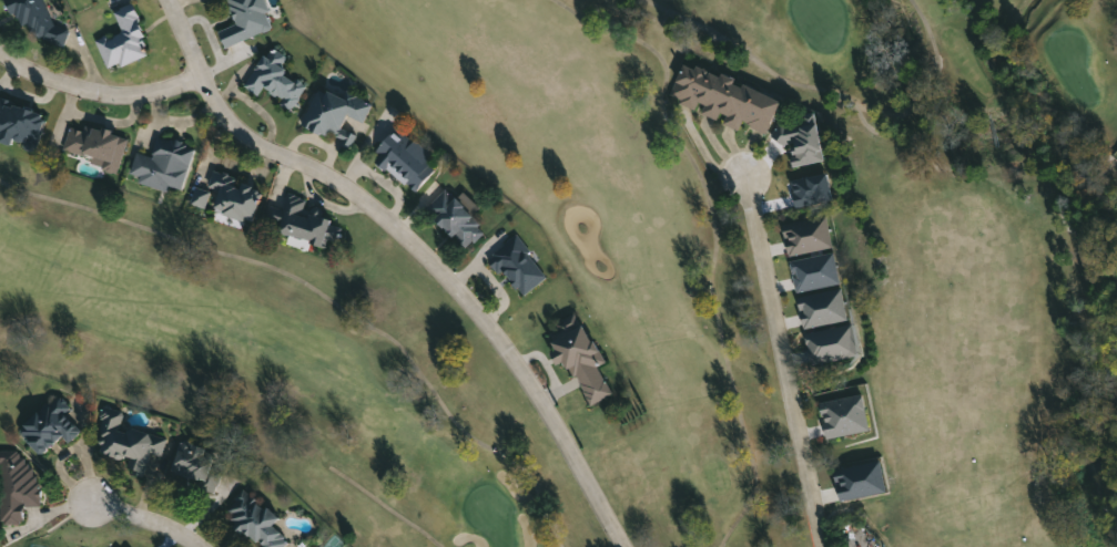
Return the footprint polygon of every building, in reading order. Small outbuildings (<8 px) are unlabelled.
[(11,13),(4,0),(44,0),(53,21),(70,27),(63,44),(30,32),(26,22),(20,24),(14,12),(11,13)] [(236,22),(229,0),(265,0),(275,28),(224,45),(219,29),(236,22)] [(99,40),(122,30),(113,9),(131,1),(151,51),(110,68),(99,40)] [(308,82),(293,107),(263,91),(261,94),(245,85),(268,44),(290,56),(283,68),(308,82)] [(684,61),(780,97),(766,132),(741,122),(739,126),(669,100),(684,61)] [(302,124),(319,80),(372,102),(364,122),(347,115),(343,126),(357,132),(352,145),(302,124)] [(37,149),(0,140),(0,98),(47,110),(37,149)] [(824,161),(815,115),(773,123),(776,144),(790,141),(795,166),(824,161)] [(72,121),(128,136),(119,168),(63,153),(72,121)] [(417,189),(370,159),(394,125),(440,155),(417,189)] [(136,151),(152,154),(158,134),(194,143),(183,190),(130,177),(136,151)] [(253,221),(191,205),(196,185),(207,188),(213,169),(263,183),(253,221)] [(796,208),(833,199),(827,172),(789,181),(796,208)] [(480,206),(471,216),(486,228),(467,249),(433,219),(460,188),(480,206)] [(275,231),(281,215),(282,215),(288,193),(308,199),(305,208),(339,219),(331,248),(275,231)] [(781,225),(787,256),(832,247),(826,216),(781,225)] [(548,277),(518,297),(489,252),(519,234),(548,277)] [(839,284),(833,252),(788,261),(795,293),(839,284)] [(802,329),(847,320),(841,289),(796,298),(802,329)] [(602,362),(599,364),(611,394),(589,404),(572,364),(562,369),(545,327),(580,311),(602,362)] [(805,333),(810,364),(858,356),(852,325),(805,333)] [(61,434),(38,452),(18,424),(60,393),(71,409),(68,411),(82,430),(67,441),(61,434)] [(825,439),(869,430),(862,394),(818,403),(825,439)] [(122,422),(169,436),(163,452),(150,452),(142,475),(126,469),(126,455),(119,455),(100,450),(101,414),(104,404),(123,410),(122,422)] [(167,472),(181,438),(226,456),(213,491),(167,472)] [(24,523),(0,523),(0,448),(21,447),(21,461),(39,460),(40,504),(23,504),(24,523)] [(839,502),(886,492),(879,460),(832,470),(839,502)] [(290,538),(281,546),(261,546),(223,513),(245,487),(277,516),(272,523),(290,538)] [(866,530),(866,546),(852,546),(852,530),(866,530)]
